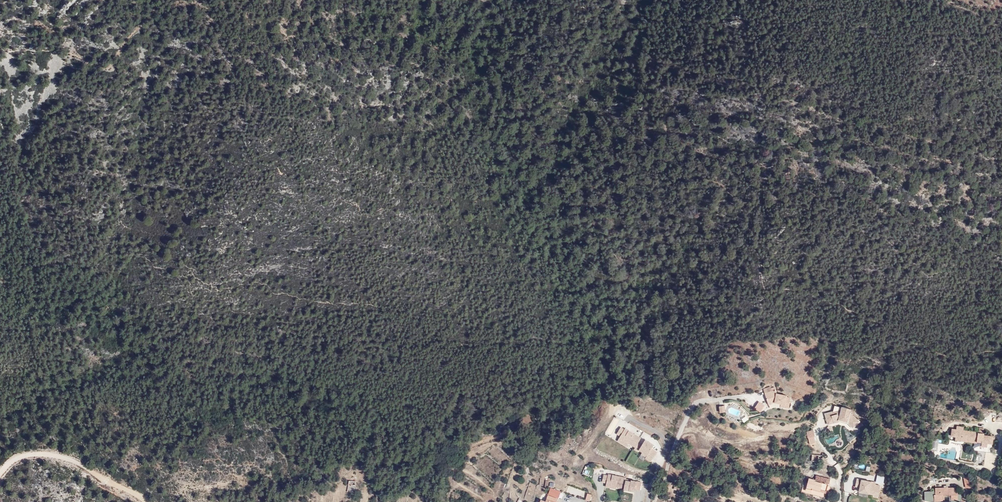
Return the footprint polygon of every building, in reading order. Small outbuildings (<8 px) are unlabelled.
[(607,254),(609,260),(618,257),(615,250),(607,254)] [(773,389),(774,392),(767,395),(770,405),(778,403),(783,404),(787,405),(786,408),(790,409),(792,399),(788,399),(789,396),(779,394),(777,388),(773,389)] [(758,401),(755,408),(762,411),(765,404),(758,401)] [(823,412),(826,422),(831,421),(830,416),(831,415),(832,413),(836,415),(837,419),(839,418),(845,420),(851,426),(857,419),(851,413),(848,412),(849,407),(840,405),(840,406),(833,404),(831,411),(829,411),(823,412)] [(619,435),(616,442),(619,444),(620,444),(620,442),(624,444),(622,447),(628,450),(635,454),(636,452),(637,450),(638,447),(640,445),(624,436),(623,437),(619,435)] [(953,437),(951,443),(956,445),(955,448),(976,454),(976,453),(981,454),(980,458),(985,459),(986,455),(990,457),(992,450),(983,447),(984,445),(976,443),(975,445),(971,444),(972,442),(963,440),(964,437),(958,435),(957,438),(953,437)] [(620,444),(619,444),(617,448),(626,453),(628,450),(622,447),(624,444),(620,442),(620,444)] [(642,450),(638,447),(637,450),(636,452),(635,454),(639,456),(640,454),(644,456),(642,458),(648,461),(649,459),(654,462),(658,455),(652,452),(654,448),(649,446),(647,450),(643,448),(642,450)] [(585,465),(582,474),(588,476),(591,467),(585,465)] [(819,481),(813,480),(812,487),(812,491),(817,492),(818,489),(831,493),(834,480),(820,477),(819,481)] [(858,483),(863,484),(862,486),(862,490),(876,493),(875,495),(881,496),(883,484),(878,483),(878,481),(859,477),(858,483)] [(606,478),(604,485),(608,486),(612,487),(612,489),(618,490),(626,492),(628,484),(628,483),(628,482),(615,478),(614,480),(610,479),(606,478)] [(352,492),(352,495),(357,495),(357,492),(359,492),(359,484),(350,484),(350,492),(352,492)] [(626,492),(626,493),(631,494),(632,492),(637,493),(642,494),(644,487),(635,485),(635,486),(628,484),(626,492)] [(584,498),(586,492),(569,486),(567,491),(584,498)] [(956,496),(956,501),(962,501),(962,487),(940,488),(940,494),(938,494),(939,501),(950,501),(950,497),(956,496)]
